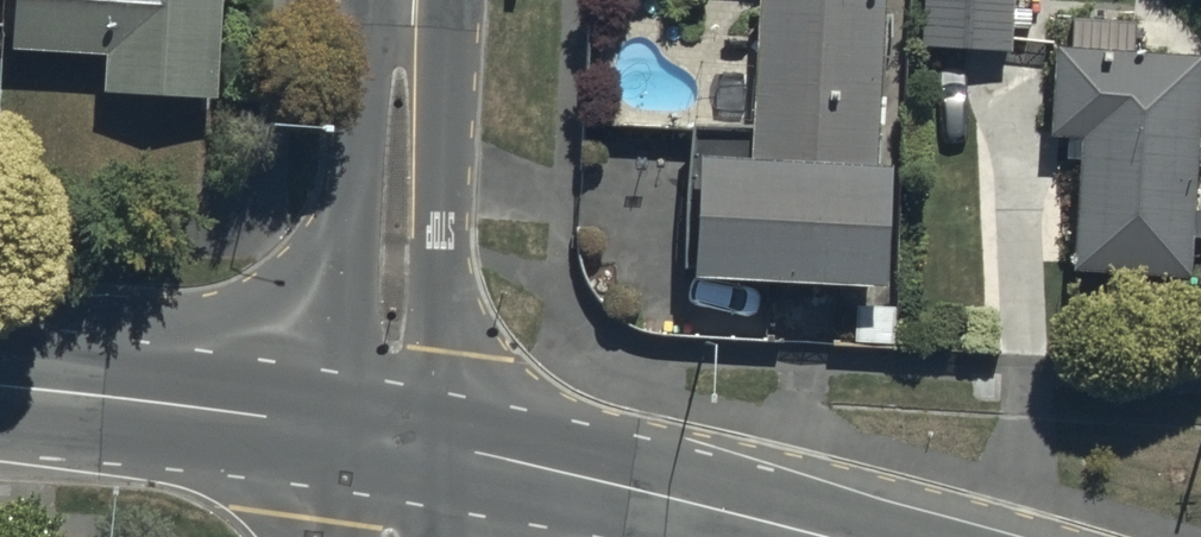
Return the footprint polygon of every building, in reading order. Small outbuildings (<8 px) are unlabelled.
[(226,0),(18,0),(16,67),(107,71),(105,112),(222,117),(226,0)] [(882,0),(755,0),(748,136),(697,133),(691,255),(880,264),(886,140),(875,140),(882,0)] [(1012,0),(920,0),(918,36),(1011,40),(1012,0)] [(1047,119),(1077,121),(1069,257),(1187,264),(1189,228),(1200,229),(1200,201),(1192,200),(1195,157),(1200,157),(1200,116),(1200,104),(1200,42),(1130,38),(1132,8),(1070,4),(1068,30),(1053,30),(1047,119)]
